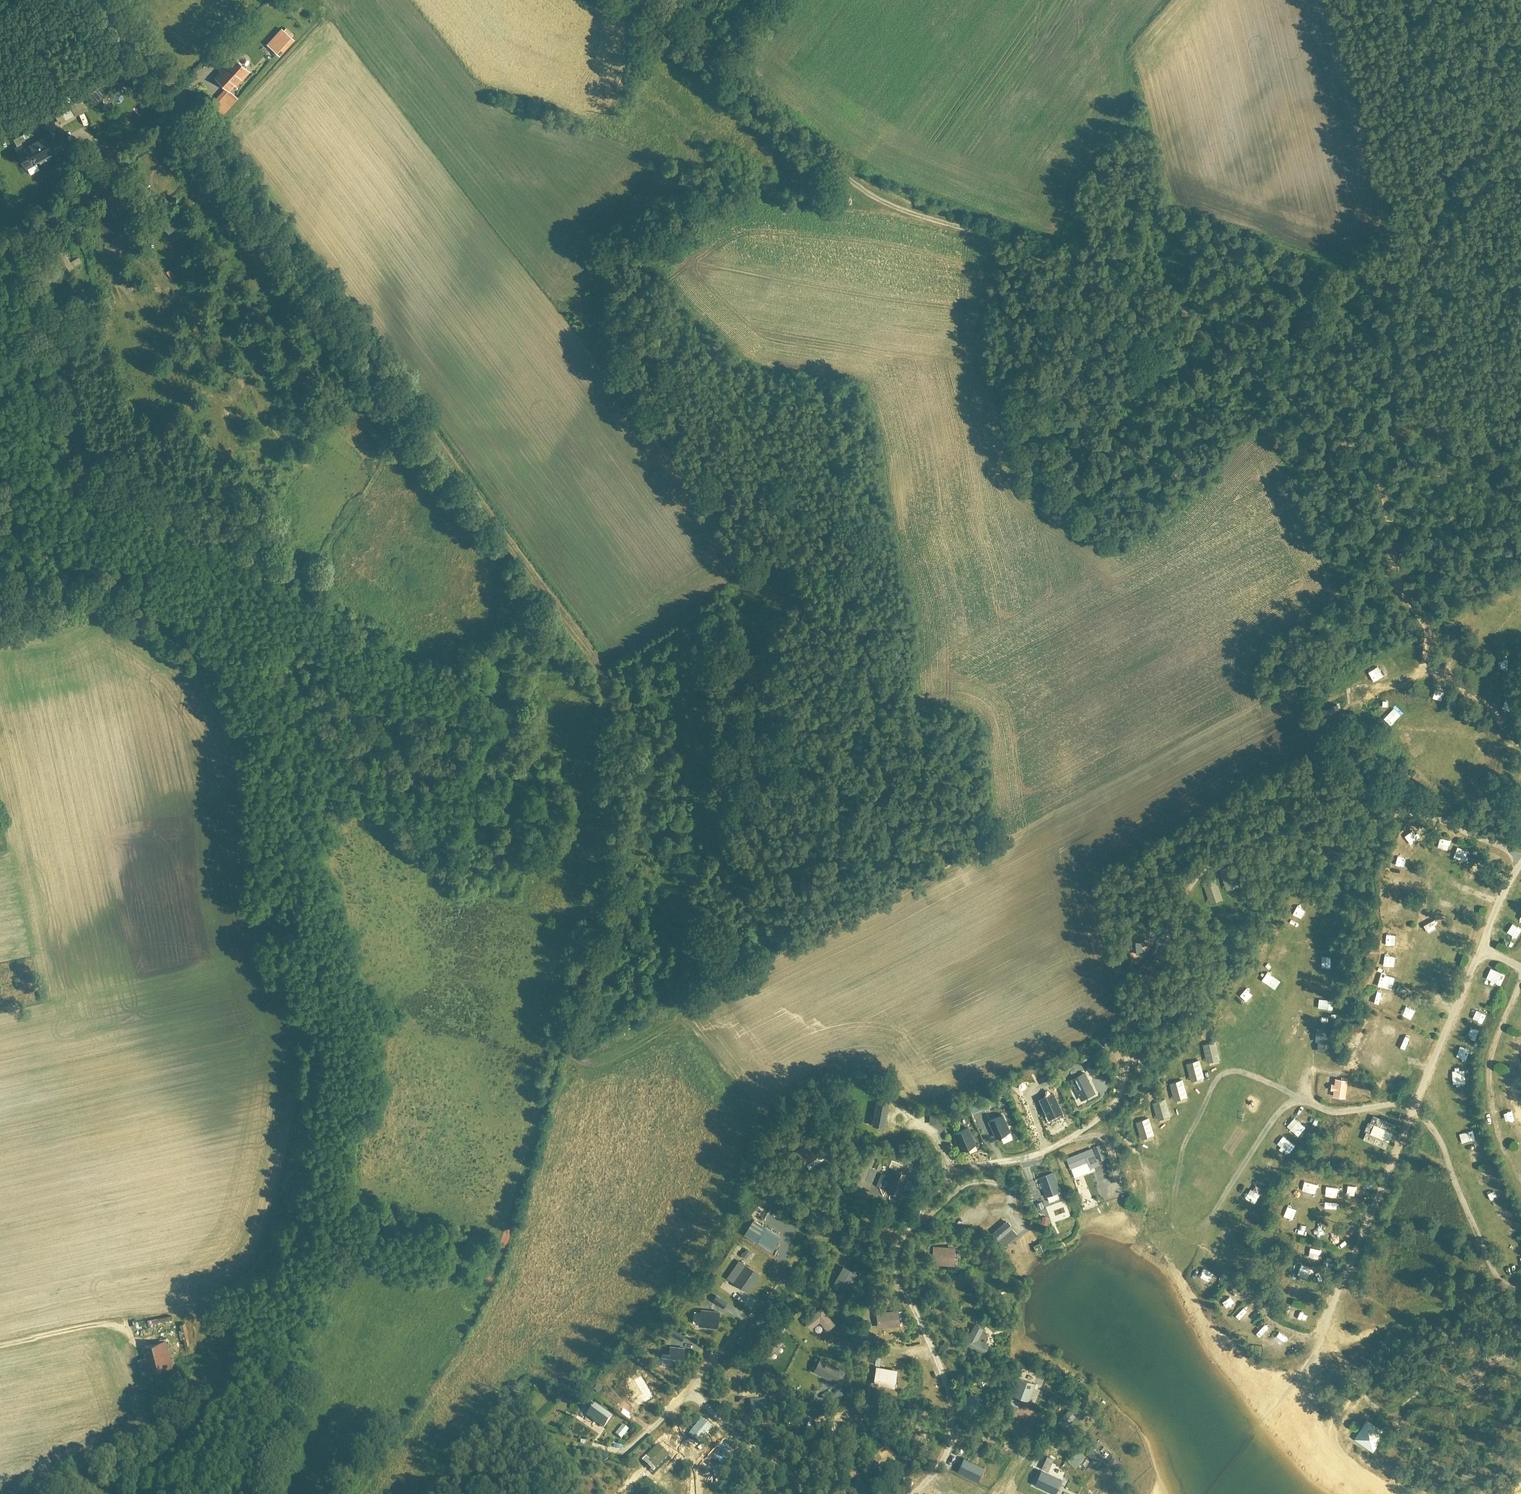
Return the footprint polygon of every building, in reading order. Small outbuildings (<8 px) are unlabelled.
[(266,47),(279,59),(295,42),(282,30),(266,47)] [(206,105),(219,117),(237,98),(229,91),(247,71),(233,59),(211,82),(220,90),(206,105)] [(55,112),(61,123),(85,111),(79,99),(55,112)] [(54,153),(51,147),(63,141),(50,116),(35,123),(43,138),(13,153),(22,170),(54,153)] [(157,1342),(138,1347),(146,1375),(165,1370),(157,1342)]
